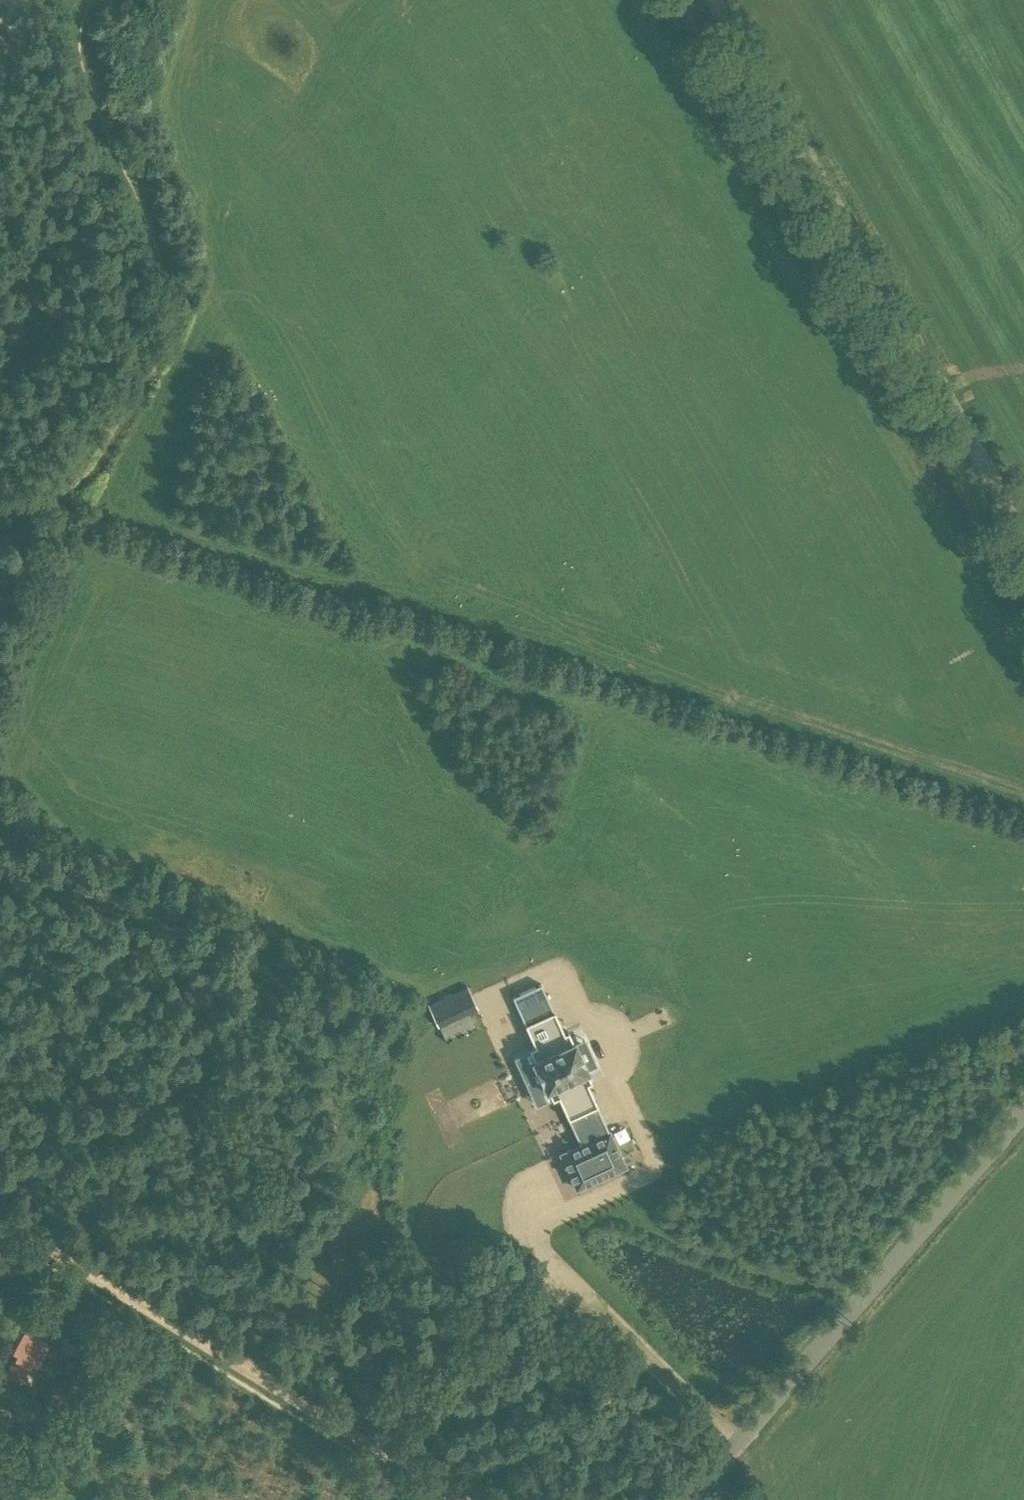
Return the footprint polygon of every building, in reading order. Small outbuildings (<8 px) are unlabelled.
[(541,984),(512,997),(514,1000),(525,1024),(524,1024),(534,1046),(528,1049),(529,1050),(529,1051),(533,1059),(532,1060),(549,1097),(550,1098),(551,1100),(558,1097),(568,1119),(580,1144),(560,1153),(576,1188),(625,1166),(609,1131),(597,1106),(597,1105),(587,1083),(591,1082),(586,1071),(587,1070),(587,1069),(586,1067),(575,1042),(574,1041),(573,1041),(568,1031),(564,1032),(554,1011),(553,1011),(541,984)] [(467,985),(428,1004),(438,1026),(478,1008),(467,985)] [(38,1362),(50,1342),(25,1328),(10,1353),(15,1356),(4,1375),(19,1384),(34,1359),(38,1362)]
